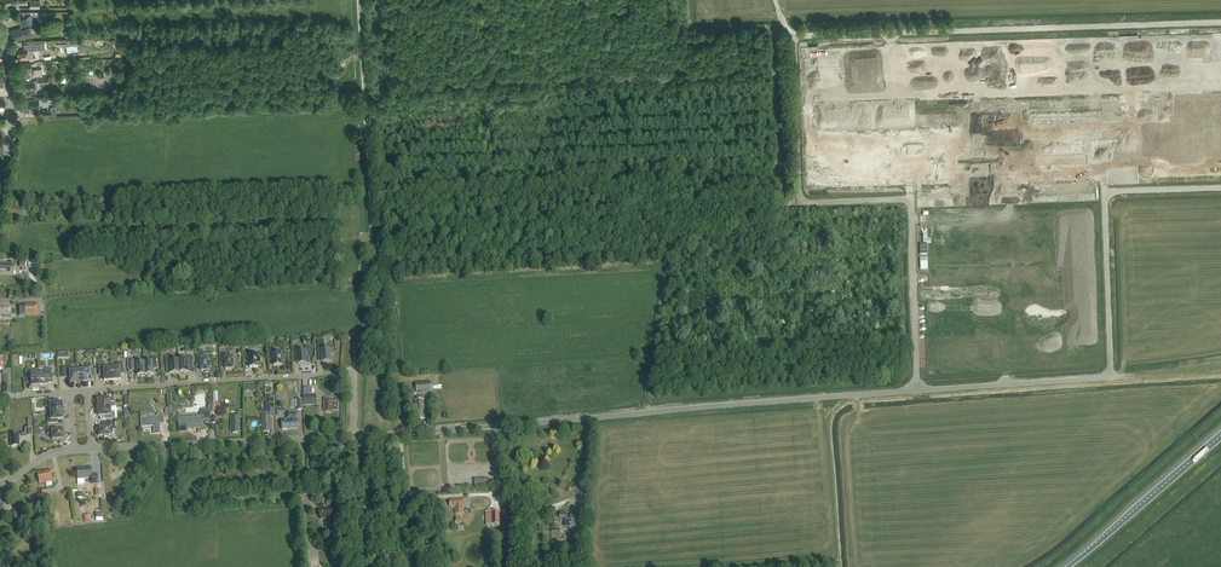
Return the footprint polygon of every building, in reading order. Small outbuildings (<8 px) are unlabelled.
[(20,18),(22,27),(34,24),(31,15),(20,18)] [(21,28),(10,31),(13,41),(24,38),(23,36),(31,33),(30,29),(21,31),(21,28)] [(33,58),(32,48),(40,47),(40,43),(32,43),(23,44),(24,50),(17,51),(19,60),(33,58)] [(24,65),(19,65),(20,78),(32,78),(31,63),(24,64),(24,65)] [(37,81),(20,82),(21,91),(35,90),(35,89),(38,89),(37,84),(48,83),(47,77),(37,78),(37,81)] [(24,102),(22,102),(22,108),(24,108),(24,113),(30,113),(29,110),(39,109),(39,100),(24,100),(24,102)] [(25,211),(25,210),(22,210),(8,210),(8,215),(10,215),(10,217),(13,217),(13,218),(25,218),(25,211)] [(13,265),(0,264),(0,266),(0,272),(0,274),(13,275),(13,265)] [(7,315),(9,315),(9,303),(2,303),(2,301),(0,301),(0,315),(7,315)] [(25,303),(19,304),(20,316),(37,316),(36,302),(25,303)] [(324,340),(317,341),(319,355),(322,355),(323,362),(331,362),(331,354),(333,354),(333,349),(325,350),(324,340)] [(309,358),(313,358),(312,347),(305,347),(305,351),(301,351),(301,348),(294,348),(294,357),(298,357),(299,364),(310,363),(309,358)] [(276,349),(269,350),(270,359),(273,359),(274,366),(282,365),(282,361),(285,361),(284,356),(282,356),(281,353),(276,353),(276,349)] [(252,351),(245,352),(246,361),(249,360),(250,368),(258,367),(258,363),(260,363),(260,358),(258,358),(257,354),(252,355),(252,351)] [(228,353),(221,353),(221,362),(225,362),(226,369),(234,369),(233,356),(228,356),(228,353)] [(179,360),(180,373),(188,372),(187,365),(192,364),(192,355),(184,356),(184,360),(179,360)] [(201,364),(201,366),(201,371),(205,371),(205,372),(209,372),(209,370),(210,370),(210,366),(211,366),(211,362),(209,362),(209,358),(204,358),(203,355),(197,355),(197,364),(201,364)] [(180,373),(179,360),(174,360),(173,357),(166,357),(167,366),(171,366),(171,373),(180,373)] [(145,362),(146,376),(151,376),(150,375),(154,374),(153,367),(157,367),(156,358),(151,358),(150,360),(150,362),(145,362)] [(146,376),(145,362),(140,363),(140,359),(131,360),(131,369),(137,368),(138,376),(141,375),(141,377),(146,376)] [(111,368),(112,380),(120,380),(120,373),(123,372),(123,363),(116,364),(116,367),(111,368)] [(112,380),(111,368),(106,368),(106,364),(98,365),(98,374),(103,374),(104,381),(112,380)] [(77,370),(78,384),(83,384),(83,382),(86,382),(86,380),(94,380),(93,365),(82,366),(82,370),(77,370)] [(78,384),(77,370),(72,370),(72,367),(61,368),(62,377),(69,376),(70,383),(73,383),(73,384),(78,384)] [(39,385),(48,385),(47,378),(52,377),(51,368),(38,369),(39,373),(39,385)] [(39,385),(39,373),(38,369),(25,370),(26,379),(31,379),(31,386),(39,385)] [(416,384),(416,393),(432,392),(431,383),(416,384)] [(304,405),(316,404),(316,394),(303,395),(304,405)] [(266,411),(261,411),(262,430),(264,430),(264,432),(270,432),(270,430),(271,430),(271,416),(275,416),(274,397),(266,397),(266,411)] [(50,412),(63,411),(62,402),(55,403),(54,399),(45,400),(46,407),(50,407),(50,412)] [(98,408),(110,407),(110,402),(113,402),(113,399),(97,400),(97,403),(96,403),(96,408),(98,408)] [(325,399),(324,410),(326,410),(326,412),(331,413),(331,411),(333,411),(333,410),(338,410),(338,399),(325,399)] [(423,418),(425,417),(424,400),(414,401),(415,418),(417,418),(417,420),(423,420),(423,418)] [(110,407),(98,408),(98,416),(105,416),(106,419),(115,419),(114,412),(111,412),(110,407)] [(201,416),(202,417),(204,417),(204,420),(210,419),(209,409),(201,410),(201,416)] [(63,411),(50,412),(50,417),(47,417),(47,424),(56,423),(56,419),(63,419),(63,411)] [(231,416),(231,432),(233,432),(233,434),(238,434),(238,432),(240,432),(240,417),(242,417),(242,411),(236,411),(236,416),(231,416)] [(288,420),(281,421),(282,429),(298,429),(298,420),(297,420),(297,413),(288,413),(288,420)] [(160,424),(164,424),(164,414),(157,414),(157,417),(141,418),(141,427),(154,426),(155,434),(161,433),(160,424)] [(203,428),(202,417),(201,416),(178,418),(179,432),(188,431),(187,429),(203,428)] [(18,434),(10,435),(11,447),(19,446),(18,437),(22,437),(22,438),(33,437),(32,428),(31,428),(31,419),(27,419),(28,428),(24,429),(25,433),(21,433),(21,434),(18,434)] [(99,431),(98,431),(98,436),(100,436),(104,436),(104,437),(109,437),(109,436),(112,435),(112,430),(116,430),(115,422),(106,423),(106,427),(99,428),(99,431)] [(57,427),(48,428),(48,435),(52,434),(52,440),(65,439),(64,430),(57,431),(57,427)] [(91,468),(77,468),(77,485),(84,484),(84,479),(91,478),(91,484),(97,484),(97,474),(91,475),(91,468)] [(50,470),(37,473),(39,484),(52,481),(50,470)] [(474,478),(475,486),(486,485),(486,478),(474,478)] [(470,502),(470,500),(468,498),(451,499),(452,501),(450,501),(450,507),(452,507),(452,508),(454,508),(455,514),(456,514),(456,518),(455,518),(456,523),(462,523),(461,518),(459,518),(459,514),(464,514),(463,504),(468,504),(470,502)] [(347,515),(366,513),(365,504),(346,506),(347,515)] [(335,528),(334,518),(333,508),(321,509),(321,511),(319,511),(320,517),(322,517),(322,519),(325,519),(325,521),(327,521),(328,528),(335,528)] [(492,520),(487,520),(487,525),(500,524),(499,510),(498,511),(494,511),(492,511),(492,520)] [(567,513),(559,514),(559,515),(554,515),(555,522),(564,522),(565,526),(578,526),(578,521),(580,521),(580,516),(580,517),(580,515),(579,515),(574,515),(574,517),(567,517),(567,513)] [(560,539),(560,530),(543,531),(543,535),(551,535),(551,539),(560,539)]
